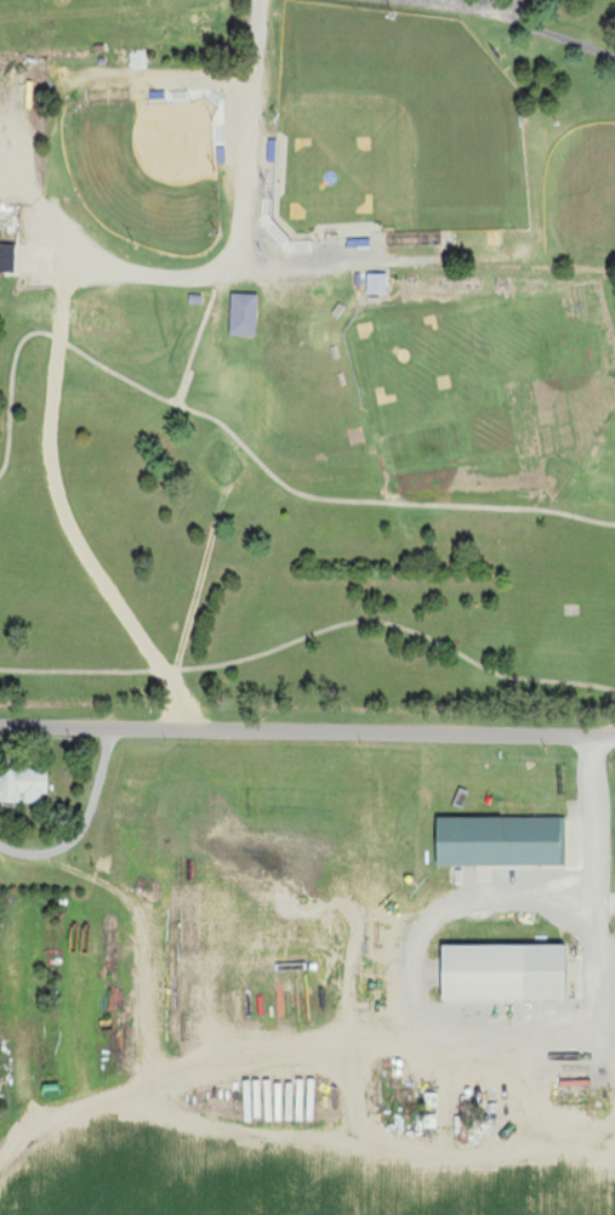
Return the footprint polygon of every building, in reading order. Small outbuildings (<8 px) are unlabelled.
[(0,245),(0,272),(14,273),(15,245),(0,245)] [(387,274),(367,274),(367,294),(387,295),(387,274)] [(258,295),(232,294),(230,336),(257,337),(258,295)] [(22,801),(22,802),(41,802),(41,793),(48,793),(48,769),(0,769),(0,801),(22,801)] [(437,817),(438,866),(566,865),(566,816),(437,817)] [(442,944),(443,1000),(567,999),(567,943),(442,944)]
